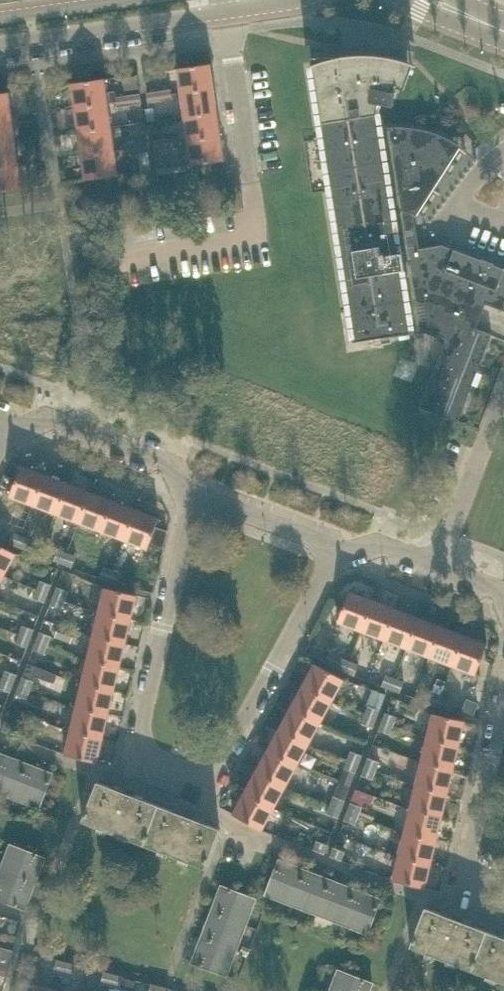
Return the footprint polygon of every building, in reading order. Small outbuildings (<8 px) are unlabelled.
[(390,60),(367,58),(344,60),(317,66),(325,122),(324,122),(324,121),(322,121),(322,123),(323,123),(326,137),(324,137),(325,138),(326,138),(328,152),(327,152),(327,153),(328,153),(330,167),(329,167),(329,168),(331,168),(333,183),(332,183),(332,184),(333,184),(334,191),(335,192),(336,198),(334,199),(335,200),(336,200),(338,213),(337,214),(337,215),(338,215),(340,229),(339,229),(339,231),(340,230),(342,245),(342,246),(343,246),(345,260),(344,260),(344,261),(345,261),(347,275),(346,276),(346,277),(347,277),(350,298),(351,298),(352,306),(351,306),(351,307),(352,307),(354,322),(353,322),(353,323),(355,323),(357,336),(355,336),(356,337),(357,337),(357,338),(381,334),(383,346),(385,346),(383,334),(427,327),(451,337),(424,407),(459,420),(459,419),(458,419),(490,334),(492,335),(492,333),(477,327),(486,303),(503,310),(503,267),(443,244),(443,243),(416,248),(414,235),(418,234),(415,221),(411,218),(415,213),(417,215),(418,212),(416,211),(423,200),(426,201),(427,199),(425,197),(432,186),(434,187),(436,185),(434,184),(441,172),(443,174),(444,172),(442,170),(450,159),(452,160),(453,158),(451,156),(460,144),(453,139),(440,133),(426,129),(412,126),(397,126),(380,127),(378,114),(379,114),(378,113),(378,111),(379,102),(394,104),(396,91),(395,91),(395,90),(396,85),(397,80),(403,83),(409,66),(390,60)] [(214,88),(213,80),(211,63),(178,67),(182,92),(214,88)] [(126,89),(140,87),(138,74),(124,76),(126,89)] [(76,106),(108,102),(105,78),(72,82),(76,106)] [(217,111),(215,89),(214,88),(182,92),(185,115),(217,111)] [(172,89),(160,90),(161,100),(173,98),(172,89)] [(149,101),(161,100),(160,90),(147,92),(149,101)] [(12,115),(9,91),(0,92),(0,116),(12,115)] [(129,94),(130,104),(143,102),(141,93),(129,94)] [(130,104),(129,94),(117,96),(118,105),(130,104)] [(79,130),(111,126),(108,102),(76,106),(79,130)] [(221,135),(220,127),(217,111),(185,115),(188,139),(221,135)] [(16,139),(12,115),(0,116),(0,141),(16,139)] [(82,154),(115,149),(111,126),(79,130),(82,154)] [(224,159),(221,137),(221,135),(188,139),(192,164),(224,159)] [(166,137),(168,146),(180,145),(178,136),(166,137)] [(168,146),(166,137),(154,139),(154,144),(155,148),(162,147),(168,146)] [(19,162),(16,139),(0,141),(0,165),(19,162)] [(148,140),(135,141),(137,151),(149,149),(148,140)] [(124,152),(137,151),(135,141),(123,143),(124,152)] [(118,174),(118,173),(115,149),(82,154),(86,178),(118,174)] [(22,187),(19,162),(0,165),(0,190),(22,187)] [(34,504),(45,473),(22,464),(11,495),(34,504)] [(56,512),(68,482),(45,473),(34,504),(56,512)] [(79,521),(91,490),(68,482),(56,512),(79,521)] [(102,530),(114,499),(91,490),(79,521),(102,530)] [(124,538),(136,508),(114,499),(102,530),(124,538)] [(148,547),(160,517),(136,508),(124,538),(148,547)] [(17,545),(21,534),(12,531),(8,541),(17,545)] [(21,534),(17,545),(26,548),(30,537),(21,534)] [(16,552),(0,543),(0,572),(4,574),(16,552)] [(63,562),(67,551),(58,548),(54,559),(63,562)] [(67,551),(63,562),(72,565),(76,554),(67,551)] [(109,579),(113,568),(104,565),(100,576),(109,579)] [(113,568),(109,579),(118,583),(122,571),(113,568)] [(39,588),(50,592),(54,584),(43,580),(39,588)] [(56,595),(67,599),(70,590),(59,586),(56,595)] [(132,618),(137,594),(105,587),(100,611),(132,618)] [(47,602),(50,592),(39,588),(36,598),(47,602)] [(362,629),(374,599),(350,590),(339,620),(362,629)] [(63,609),(67,599),(56,595),(52,604),(63,609)] [(385,638),(397,608),(374,599),(362,629),(385,638)] [(408,647),(419,616),(397,608),(385,638),(408,647)] [(126,642),(132,618),(100,611),(94,635),(126,642)] [(430,655),(442,625),(419,616),(408,647),(430,655)] [(22,633),(33,637),(36,629),(25,624),(22,633)] [(453,664),(464,633),(442,625),(430,655),(453,664)] [(39,640),(49,644),(53,635),(42,631),(39,640)] [(29,647),(33,637),(22,633),(18,642),(29,647)] [(476,673),(488,642),(464,633),(453,664),(476,673)] [(120,666),(126,642),(94,635),(88,658),(120,666)] [(46,653),(49,644),(39,640),(35,649),(46,653)] [(347,671),(351,660),(343,657),(332,650),(326,661),(338,668),(347,671)] [(115,689),(120,666),(88,658),(83,682),(115,689)] [(351,660),(347,671),(356,674),(360,663),(351,660)] [(35,680),(41,666),(29,661),(24,676),(35,680)] [(332,700),(344,678),(316,662),(304,684),(332,700)] [(4,678),(15,682),(19,673),(8,669),(4,678)] [(393,688),(397,677),(388,674),(384,685),(393,688)] [(21,684),(32,688),(35,680),(24,676),(21,684)] [(397,677),(393,688),(402,691),(406,681),(397,677)] [(442,695),(443,694),(447,680),(438,677),(433,691),(442,695)] [(11,692),(15,682),(4,678),(0,687),(11,692)] [(109,713),(115,689),(83,682),(77,706),(109,713)] [(28,698),(32,688),(21,684),(17,694),(28,698)] [(321,721),(332,700),(304,684),(292,706),(321,721)] [(438,705),(442,695),(433,691),(429,702),(438,705)] [(442,695),(438,705),(447,709),(451,698),(442,695)] [(367,714),(378,718),(381,709),(370,705),(367,714)] [(103,737),(109,713),(77,706),(72,729),(103,737)] [(309,742),(321,721),(292,706),(281,727),(309,742)] [(383,720),(395,724),(398,715),(387,711),(383,720)] [(460,744),(465,720),(434,712),(428,736),(460,744)] [(374,727),(378,718),(367,714),(363,723),(374,727)] [(18,724),(8,720),(7,720),(3,729),(14,733),(18,724)] [(391,734),(395,724),(383,720),(380,729),(391,734)] [(298,764),(309,742),(281,727),(269,748),(298,764)] [(98,761),(103,737),(72,729),(66,753),(98,761)] [(454,767),(460,744),(428,736),(422,760),(454,767)] [(286,785),(298,764),(269,748),(257,770),(286,785)] [(349,759),(361,763),(364,754),(353,750),(349,759)] [(14,757),(2,752),(0,758),(0,787),(1,788),(0,789),(0,791),(14,796),(27,762),(26,761),(26,763),(13,758),(14,757)] [(366,765),(377,769),(381,760),(370,756),(366,765)] [(357,772),(361,763),(349,759),(346,768),(357,772)] [(448,791),(454,767),(422,760),(417,784),(448,791)] [(38,768),(39,766),(27,762),(14,796),(15,796),(16,793),(26,797),(24,800),(40,806),(53,772),(51,771),(51,773),(38,768)] [(374,779),(377,769),(366,765),(363,774),(374,779)] [(341,781),(351,785),(357,772),(346,768),(341,781)] [(274,807),(286,785),(257,770),(246,791),(274,807)] [(143,842),(159,803),(134,794),(136,789),(126,786),(125,790),(98,780),(83,819),(143,842)] [(346,799),(351,785),(341,781),(336,795),(346,799)] [(443,815),(448,791),(417,784),(411,807),(443,815)] [(373,803),(376,794),(356,787),(351,801),(352,801),(363,806),(365,800),(373,803)] [(263,829),(274,807),(246,791),(234,813),(263,829)] [(332,804),(343,808),(347,799),(346,799),(336,795),(332,804)] [(349,810),(360,815),(363,806),(352,801),(349,810)] [(185,813),(159,803),(143,842),(206,866),(221,827),(194,817),(196,813),(187,809),(185,813)] [(340,817),(343,808),(332,804),(329,813),(340,817)] [(437,838),(443,815),(411,807),(405,831),(437,838)] [(356,824),(360,815),(349,810),(345,819),(356,824)] [(431,862),(437,838),(405,831),(399,855),(431,862)] [(330,844),(329,843),(318,839),(315,849),(326,853),(330,844)] [(45,856),(11,843),(11,845),(14,846),(11,855),(7,854),(2,868),(36,882),(36,881),(34,880),(39,867),(41,868),(45,856)] [(346,850),(335,846),(331,855),(343,859),(346,850)] [(426,886),(431,862),(399,855),(394,879),(426,886)] [(291,865),(292,863),(280,858),(267,893),(268,893),(269,890),(278,894),(277,897),(292,902),(305,868),(304,868),(304,870),(291,865)] [(36,882),(2,868),(1,869),(4,871),(1,880),(0,880),(0,897),(26,907),(27,906),(25,905),(30,893),(31,893),(36,882)] [(316,874),(317,873),(305,868),(292,902),(293,903),(294,900),(304,904),(302,907),(317,912),(330,878),(329,878),(329,879),(316,874)] [(341,884),(342,883),(330,878),(317,912),(318,913),(319,910),(329,913),(328,916),(342,922),(355,888),(355,887),(354,889),(341,884)] [(250,913),(256,897),(222,884),(222,886),(223,887),(218,900),(216,900),(212,910),(247,923),(247,922),(244,921),(248,912),(250,913)] [(366,894),(367,892),(355,888),(342,922),(343,922),(344,919),(354,923),(352,926),(368,932),(381,898),(379,897),(379,899),(366,894)] [(472,969),(487,929),(462,920),(464,916),(454,912),(453,916),(426,906),(411,945),(472,969)] [(241,938),(247,923),(212,910),(212,911),(214,912),(209,925),(207,924),(203,935),(237,948),(237,947),(234,946),(238,937),(241,938)] [(487,929),(472,969),(503,981),(503,935),(487,929)] [(231,963),(237,948),(203,935),(202,936),(204,937),(199,950),(197,949),(193,961),(227,974),(228,973),(225,972),(228,962),(231,963)] [(64,972),(67,960),(58,958),(55,969),(64,972)] [(67,960),(64,972),(74,974),(76,963),(67,960)] [(373,982),(339,969),(338,970),(341,971),(338,980),(335,979),(330,990),(370,990),(373,982)] [(111,984),(114,972),(105,970),(102,981),(111,984)] [(114,972),(111,984),(121,986),(124,975),(114,972)] [(161,984),(152,982),(150,990),(160,990),(161,984)] [(36,983),(35,983),(33,990),(59,990),(60,989),(36,983)]
